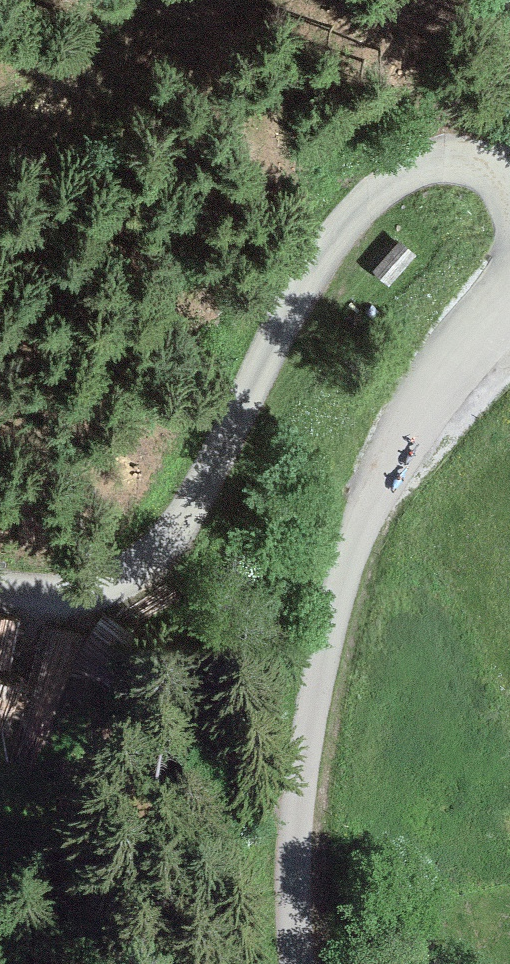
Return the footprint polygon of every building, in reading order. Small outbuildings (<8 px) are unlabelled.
[(415,256),(398,242),(372,275),(389,289),(415,256)]
